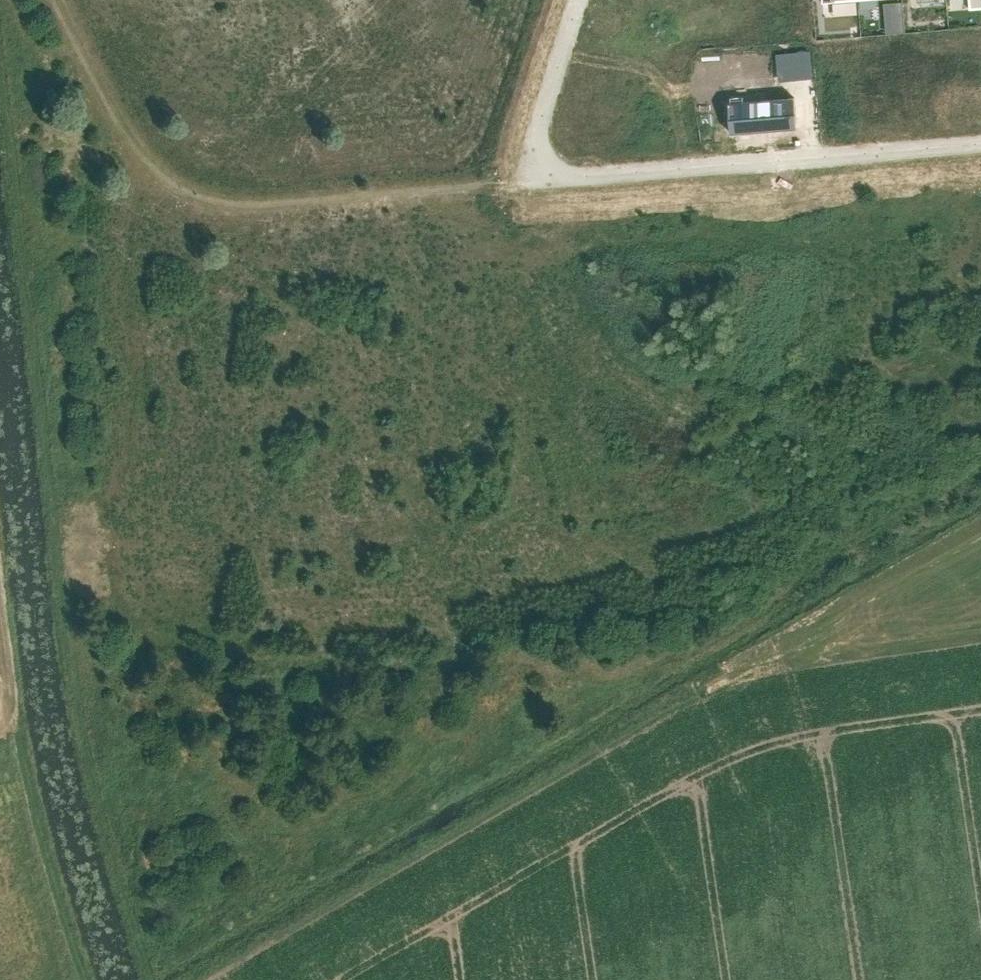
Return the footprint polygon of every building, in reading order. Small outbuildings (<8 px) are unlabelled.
[(970,9),(980,9),(980,0),(969,0),(970,9)] [(886,20),(902,19),(901,3),(885,4),(886,20)] [(737,131),(729,132),(730,133),(787,128),(786,123),(796,123),(794,97),(734,102),(737,131)]
